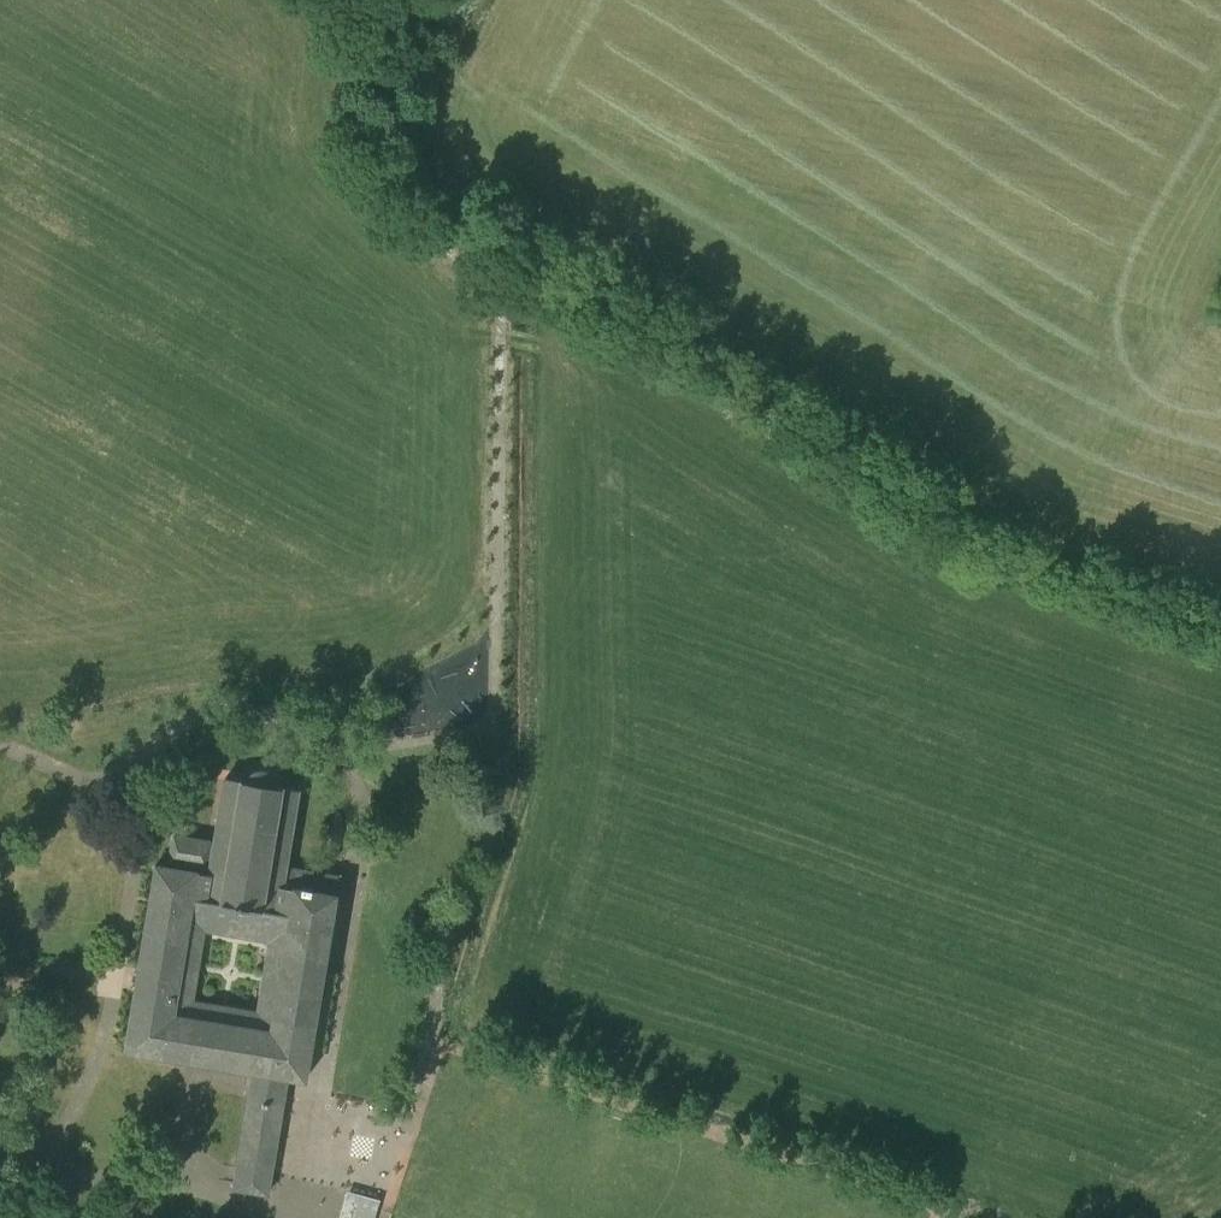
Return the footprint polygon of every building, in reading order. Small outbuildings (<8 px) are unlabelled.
[(275,785),(275,779),(275,775),(275,773),(274,770),(272,767),(271,766),(270,765),(269,764),(266,762),(265,762),(262,761),(259,760),(256,761),(252,762),(250,764),(248,765),(247,766),(245,770),(241,780),(227,777),(215,852),(210,851),(211,841),(175,835),(171,861),(172,861),(171,866),(157,864),(127,1049),(254,1070),(235,1187),(268,1192),(287,1076),(306,1079),(337,894),(340,874),(286,865),(298,789),(275,785)] [(378,1200),(347,1190),(339,1217),(374,1217),(378,1200)]
